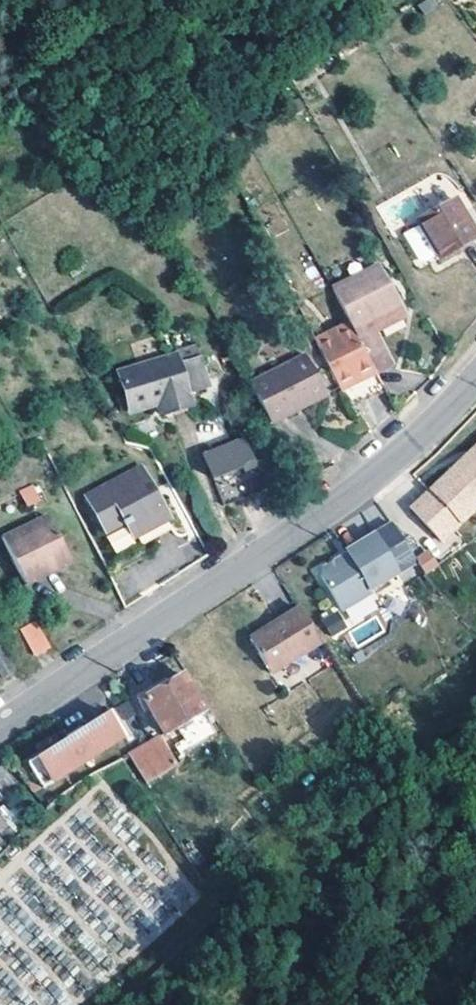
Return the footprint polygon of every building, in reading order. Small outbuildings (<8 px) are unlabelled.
[(435,213),(422,221),(425,225),(408,236),(424,262),(429,263),(443,255),(445,259),(459,250),(475,239),(475,227),(459,199),(435,213)] [(355,412),(390,392),(408,382),(385,338),(397,331),(415,320),(394,282),(377,291),(346,308),(371,357),(337,376),(355,412)] [(190,397),(203,395),(212,393),(205,364),(189,368),(183,369),(181,361),(124,376),(133,412),(161,405),(166,419),(194,412),(190,397)] [(296,426),(313,417),(325,410),(335,405),(314,364),(304,369),(291,376),(274,385),(257,394),(278,436),(296,426)] [(233,457),(233,459),(208,475),(223,501),(246,486),(262,475),(245,449),(233,457)] [(415,512),(446,543),(475,515),(475,459),(454,481),(450,477),(415,512)] [(142,548),(158,540),(176,530),(145,473),(130,482),(92,502),(111,537),(130,527),(142,548)] [(41,498),(37,501),(28,505),(35,517),(43,513),(47,510),(41,498)] [(30,588),(46,581),(59,574),(62,582),(75,575),(79,573),(54,525),(50,527),(39,533),(27,539),(10,547),(30,588)] [(327,581),(331,587),(344,607),(348,614),(378,596),(376,593),(405,576),(401,570),(381,538),(351,555),(353,558),(355,562),(345,568),(343,564),(328,574),(327,581)] [(425,574),(439,566),(428,548),(415,556),(425,574)] [(355,562),(353,558),(343,564),(345,568),(355,562)] [(34,595),(50,588),(62,582),(59,574),(46,581),(30,588),(34,595)] [(256,643),(266,660),(277,676),(328,645),(315,625),(307,612),(294,620),(295,623),(286,629),(285,626),(256,643)] [(343,617),(330,625),(340,640),(352,632),(343,617)] [(56,656),(43,630),(27,638),(40,664),(56,656)] [(2,645),(0,646),(0,672),(5,681),(19,673),(2,645)] [(208,714),(187,678),(147,701),(168,737),(155,745),(134,757),(146,780),(176,763),(172,755),(166,745),(174,740),(180,750),(186,760),(228,735),(220,720),(214,711),(208,714)] [(72,734),(33,760),(50,785),(126,733),(110,708),(81,728),(83,731),(74,737),(72,734)] [(81,728),(72,734),(74,737),(83,731),(81,728)] [(180,750),(174,740),(166,745),(172,755),(180,750)] [(33,760),(29,763),(46,787),(50,785),(33,760)] [(9,767),(0,775),(0,787),(15,802),(29,790),(9,767)] [(0,810),(0,836),(14,833),(7,808),(0,810)]
